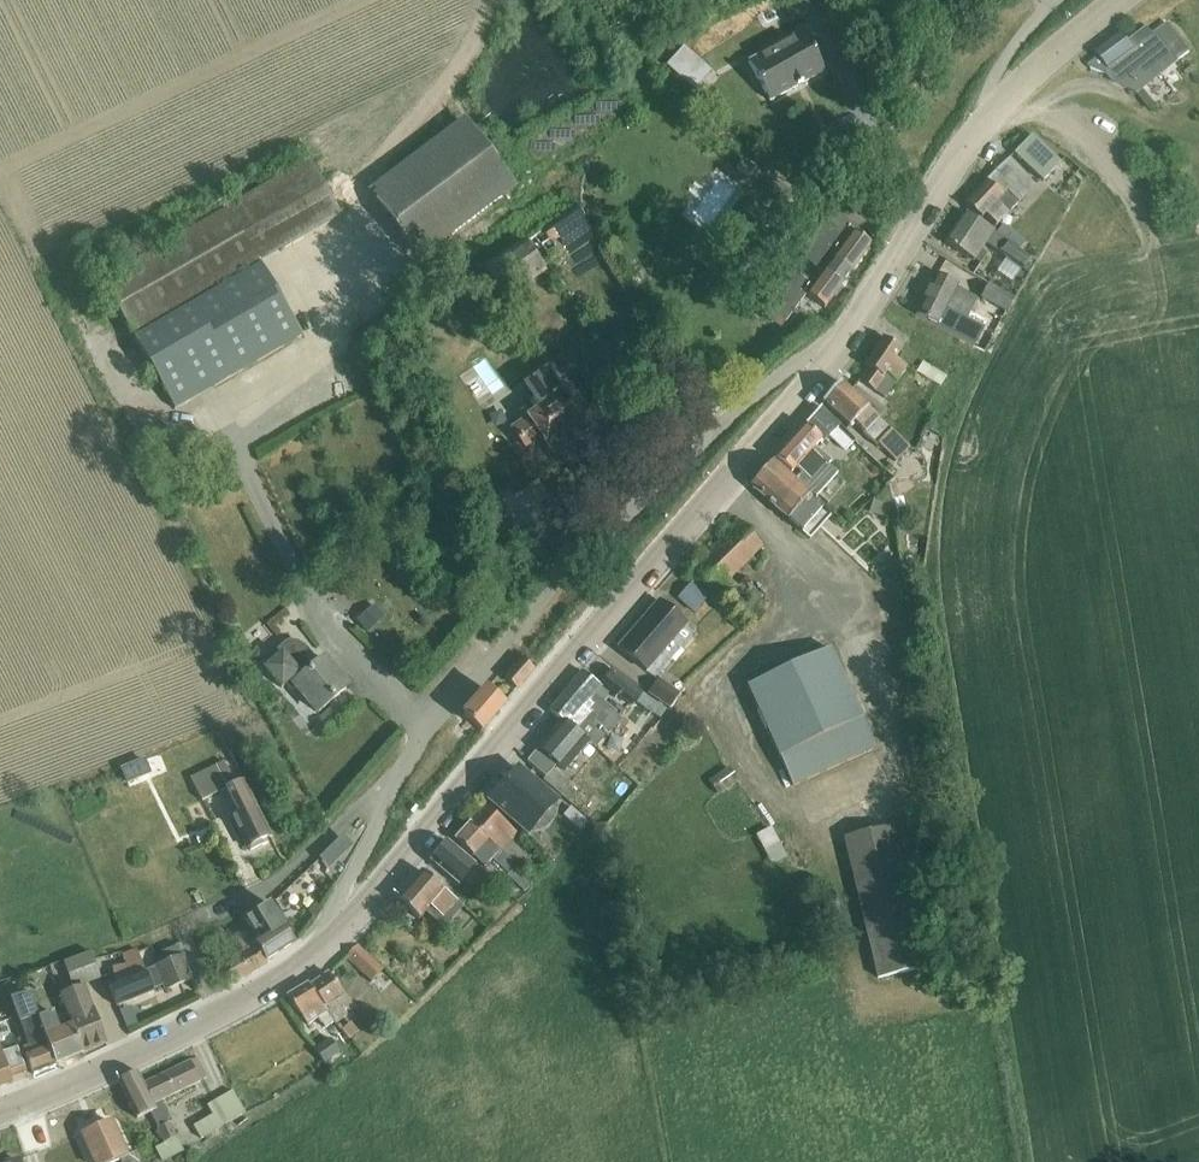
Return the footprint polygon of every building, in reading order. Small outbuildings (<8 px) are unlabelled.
[(1178,58),(1189,53),(1171,16),(1161,21),(1178,58)] [(1122,34),(1084,62),(1090,70),(1102,61),(1109,70),(1110,72),(1106,74),(1113,85),(1138,95),(1179,64),(1157,35),(1154,37),(1148,28),(1129,43),(1122,34)] [(748,63),(770,102),(824,72),(803,33),(748,63)] [(420,263),(514,190),(471,132),(376,201),(420,263)] [(1014,154),(1042,182),(1059,166),(1031,137),(1014,154)] [(983,216),(994,227),(1034,186),(1007,160),(964,204),(980,220),(983,216)] [(100,282),(133,340),(174,410),(301,337),(260,266),(340,217),(308,162),(100,282)] [(986,244),(1024,271),(1031,260),(964,213),(944,242),(974,263),(975,262),(979,265),(986,255),(981,252),(986,244)] [(792,270),(763,308),(783,324),(806,294),(808,295),(806,296),(823,309),(832,297),(835,298),(842,288),(840,287),(841,285),(850,272),(851,272),(871,246),(853,232),(833,217),(804,255),(824,270),(822,273),(823,274),(814,287),(792,270)] [(524,245),(485,271),(504,300),(507,304),(545,278),(546,277),(524,245)] [(915,316),(974,346),(983,329),(945,309),(956,287),(935,276),(915,316)] [(984,297),(1006,310),(1012,301),(989,288),(984,297)] [(896,382),(907,367),(895,359),(901,350),(883,337),(863,367),(866,369),(858,380),(884,398),(895,381),(896,382)] [(922,362),(915,374),(939,388),(946,376),(922,362)] [(582,438),(591,431),(590,431),(590,426),(593,424),(568,390),(560,395),(545,373),(530,383),(538,395),(532,399),(540,410),(513,429),(528,449),(542,439),(550,451),(573,435),(574,437),(577,435),(582,437),(582,438)] [(877,446),(895,463),(909,448),(891,432),(891,431),(840,383),(822,402),(848,427),(853,422),(863,432),(861,434),(875,447),(877,446)] [(845,451),(855,439),(820,408),(774,458),(790,473),(795,468),(801,473),(796,479),(816,497),(836,474),(826,465),(830,461),(814,447),(819,441),(821,443),(828,436),(845,451)] [(941,442),(926,435),(922,443),(925,448),(930,451),(937,450),(941,442)] [(787,519),(800,532),(822,508),(810,495),(773,462),(750,487),(786,520),(787,519)] [(498,494),(512,519),(527,510),(513,485),(498,494)] [(724,585),(761,548),(738,525),(691,571),(720,600),(730,591),(724,585)] [(618,648),(654,678),(694,632),(658,601),(618,648)] [(288,644),(285,646),(270,659),(273,663),(265,670),(281,689),(285,686),(291,692),(295,688),(317,713),(347,687),(323,660),(308,673),(301,664),(302,663),(304,660),(304,658),(304,656),(304,654),(303,652),(303,650),(301,648),(300,646),(298,645),(296,644),(294,644),(292,644),(290,644),(288,644)] [(748,684),(792,787),(876,750),(829,647),(748,684)] [(504,678),(517,689),(534,668),(521,657),(504,678)] [(614,671),(603,684),(629,707),(640,694),(614,671)] [(601,688),(582,672),(550,710),(589,743),(594,748),(604,737),(608,739),(609,738),(604,733),(615,720),(599,706),(605,699),(601,695),(604,692),(600,688),(601,688)] [(648,693),(669,708),(679,695),(658,679),(648,693)] [(463,716),(481,732),(503,705),(485,689),(463,716)] [(537,749),(526,761),(545,777),(555,765),(565,773),(589,744),(560,719),(535,748),(537,749)] [(121,770),(127,784),(150,774),(144,761),(121,770)] [(226,790),(238,814),(230,817),(246,849),(248,848),(250,852),(262,845),(261,841),(269,837),(254,807),(256,806),(243,781),(235,785),(224,762),(190,779),(201,801),(226,790)] [(492,805),(492,806),(527,837),(556,804),(517,769),(492,797),(491,798),(490,799),(490,800),(490,802),(491,803),(491,804),(492,805)] [(575,802),(565,813),(583,828),(592,817),(575,802)] [(486,807),(470,824),(499,851),(524,872),(532,863),(509,842),(515,834),(486,807)] [(470,823),(455,839),(484,867),(492,859),(509,875),(507,877),(523,892),(531,885),(522,876),(523,874),(522,874),(524,872),(499,851),(470,824),(470,823)] [(760,830),(775,862),(791,855),(777,823),(760,830)] [(844,837),(878,979),(925,968),(891,826),(844,837)] [(349,832),(323,851),(332,864),(359,845),(349,832)] [(446,842),(429,862),(458,886),(463,881),(473,889),(485,875),(446,842)] [(427,909),(440,921),(457,901),(422,871),(396,900),(418,919),(427,909)] [(269,904),(245,919),(257,938),(254,941),(265,961),(294,943),(269,904)] [(257,938),(245,919),(241,912),(227,921),(236,936),(234,937),(243,952),(216,969),(228,987),(267,964),(265,961),(254,941),(257,938)] [(195,936),(201,949),(228,937),(222,923),(195,936)] [(345,956),(371,982),(382,970),(357,945),(345,956)] [(177,949),(162,955),(165,963),(180,957),(177,949)] [(164,990),(191,979),(182,956),(180,957),(165,963),(144,971),(136,950),(122,955),(125,965),(112,970),(116,984),(108,987),(115,1007),(152,992),(152,990),(162,986),(164,990)] [(59,994),(72,1026),(82,1051),(105,1042),(82,985),(99,978),(90,954),(64,964),(73,988),(59,994)] [(327,973),(309,986),(334,1021),(335,1023),(347,1015),(335,999),(343,994),(327,973)] [(334,1021),(309,986),(307,983),(287,997),(307,1026),(317,1018),(325,1028),(334,1021)] [(54,1064),(38,1019),(37,1019),(30,995),(11,1001),(28,1045),(22,1048),(33,1075),(55,1066),(54,1064)] [(52,1013),(38,1019),(54,1064),(82,1053),(82,1051),(72,1026),(59,1031),(52,1013)] [(342,1030),(348,1038),(357,1032),(351,1024),(342,1030)] [(314,1049),(323,1063),(339,1053),(329,1039),(314,1049)] [(12,1083),(9,1077),(25,1071),(17,1048),(1,1054),(0,1050),(0,1087),(12,1083)] [(164,1143),(153,1148),(160,1161),(163,1161),(183,1153),(169,1123),(171,1122),(161,1101),(199,1082),(198,1081),(206,1077),(197,1058),(143,1084),(137,1072),(118,1081),(137,1119),(150,1113),(164,1143)] [(199,1139),(244,1112),(231,1091),(206,1106),(212,1115),(192,1127),(199,1139)] [(119,1161),(139,1161),(135,1152),(126,1156),(110,1122),(81,1135),(94,1161),(115,1161),(118,1161),(119,1161)]
